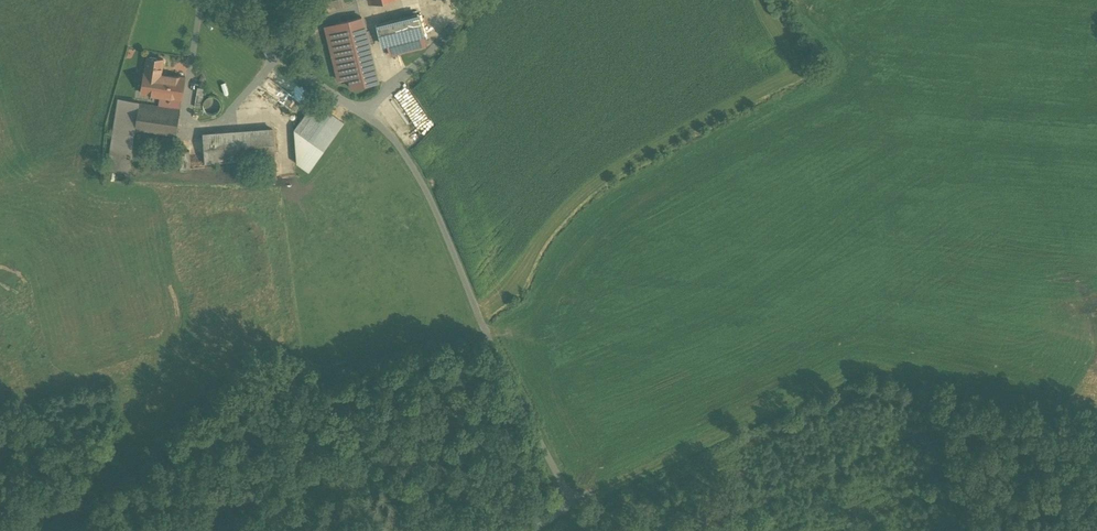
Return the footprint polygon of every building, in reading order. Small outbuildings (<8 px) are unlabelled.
[(417,13),(378,23),(383,44),(388,43),(391,55),(425,46),(417,13)] [(362,16),(325,25),(339,80),(349,78),(352,88),(378,82),(362,16)] [(145,71),(161,74),(163,59),(147,56),(145,71)] [(145,71),(144,71),(141,92),(160,95),(158,106),(167,107),(168,96),(182,98),(185,77),(161,74),(145,71)] [(218,98),(215,97),(212,97),(209,98),(207,99),(205,101),(204,104),(205,109),(206,111),(210,114),(213,115),(216,114),(219,113),(221,110),(222,106),(222,103),(220,100),(218,98)] [(139,102),(119,99),(108,168),(128,172),(135,129),(139,103),(139,102)] [(332,114),(314,101),(294,128),(312,141),(332,114)] [(139,103),(135,129),(176,135),(180,109),(167,107),(158,106),(139,103)] [(273,129),(204,134),(206,161),(275,156),(273,129)] [(157,139),(156,148),(173,151),(176,138),(163,135),(162,140),(157,139)] [(190,150),(179,151),(180,169),(191,168),(190,150)] [(275,160),(258,161),(259,179),(276,178),(275,160)]
